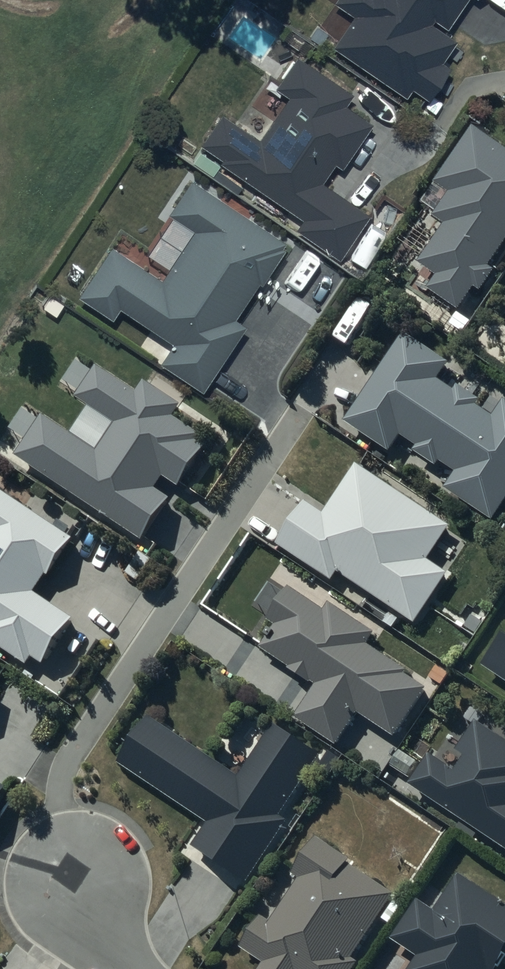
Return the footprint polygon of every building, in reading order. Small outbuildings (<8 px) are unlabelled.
[(359,9),(338,41),(425,100),(459,50),(445,41),(472,0),(345,0),(359,9)] [(279,83),(291,92),(261,135),(225,110),(202,144),(219,156),(216,160),(299,218),(295,223),(339,254),(368,212),(326,182),(341,160),(344,163),(375,118),(349,100),(354,93),(299,55),(279,83)] [(479,125),(441,184),(452,191),(437,214),(448,222),(420,265),(441,278),(433,290),(466,311),(481,289),(487,293),(500,273),(497,272),(504,259),(504,142),(479,125)] [(191,224),(160,272),(114,242),(82,293),(113,313),(120,303),(174,338),(161,357),(204,384),(246,320),(240,315),(289,240),(189,175),(167,209),(191,224)] [(408,336),(348,423),(394,454),(404,438),(418,448),(415,452),(442,470),(446,464),(461,474),(450,489),(502,525),(504,521),(504,409),(498,419),(484,409),(487,404),(463,388),(460,393),(443,381),(459,356),(427,335),(420,344),(408,336)] [(178,418),(185,407),(144,383),(138,392),(100,368),(96,372),(82,363),(67,382),(81,393),(77,399),(87,407),(71,435),(27,408),(1,452),(150,542),(173,500),(160,490),(168,479),(180,487),(208,449),(197,443),(202,432),(178,418)] [(455,525),(360,466),(330,514),(310,501),(282,546),(335,580),(340,572),(420,622),(449,575),(432,563),(455,525)] [(33,665),(38,658),(47,664),(75,621),(38,596),(51,575),(53,577),(77,539),(0,490),(0,644),(33,665)] [(327,614),(291,591),(273,620),(280,625),(265,650),(320,685),(299,719),(340,745),(360,712),(400,737),(430,689),(414,679),(416,676),(372,648),(381,634),(333,604),(327,614)] [(480,669),(504,685),(504,632),(504,631),(480,669)] [(248,883),(287,821),(281,817),(321,754),(281,729),(249,780),(150,718),(122,763),(218,823),(200,853),(248,883)] [(411,785),(504,847),(504,741),(481,726),(476,734),(472,731),(459,750),(466,754),(455,771),(431,755),(411,785)] [(11,789),(0,782),(0,807),(11,789)] [(320,839),(298,877),(301,878),(275,922),(266,917),(247,951),(267,963),(264,968),(356,968),(359,963),(356,961),(394,895),(351,870),(357,860),(320,839)] [(504,961),(504,905),(464,877),(443,912),(426,902),(402,940),(426,955),(417,968),(500,968),(504,961)]
